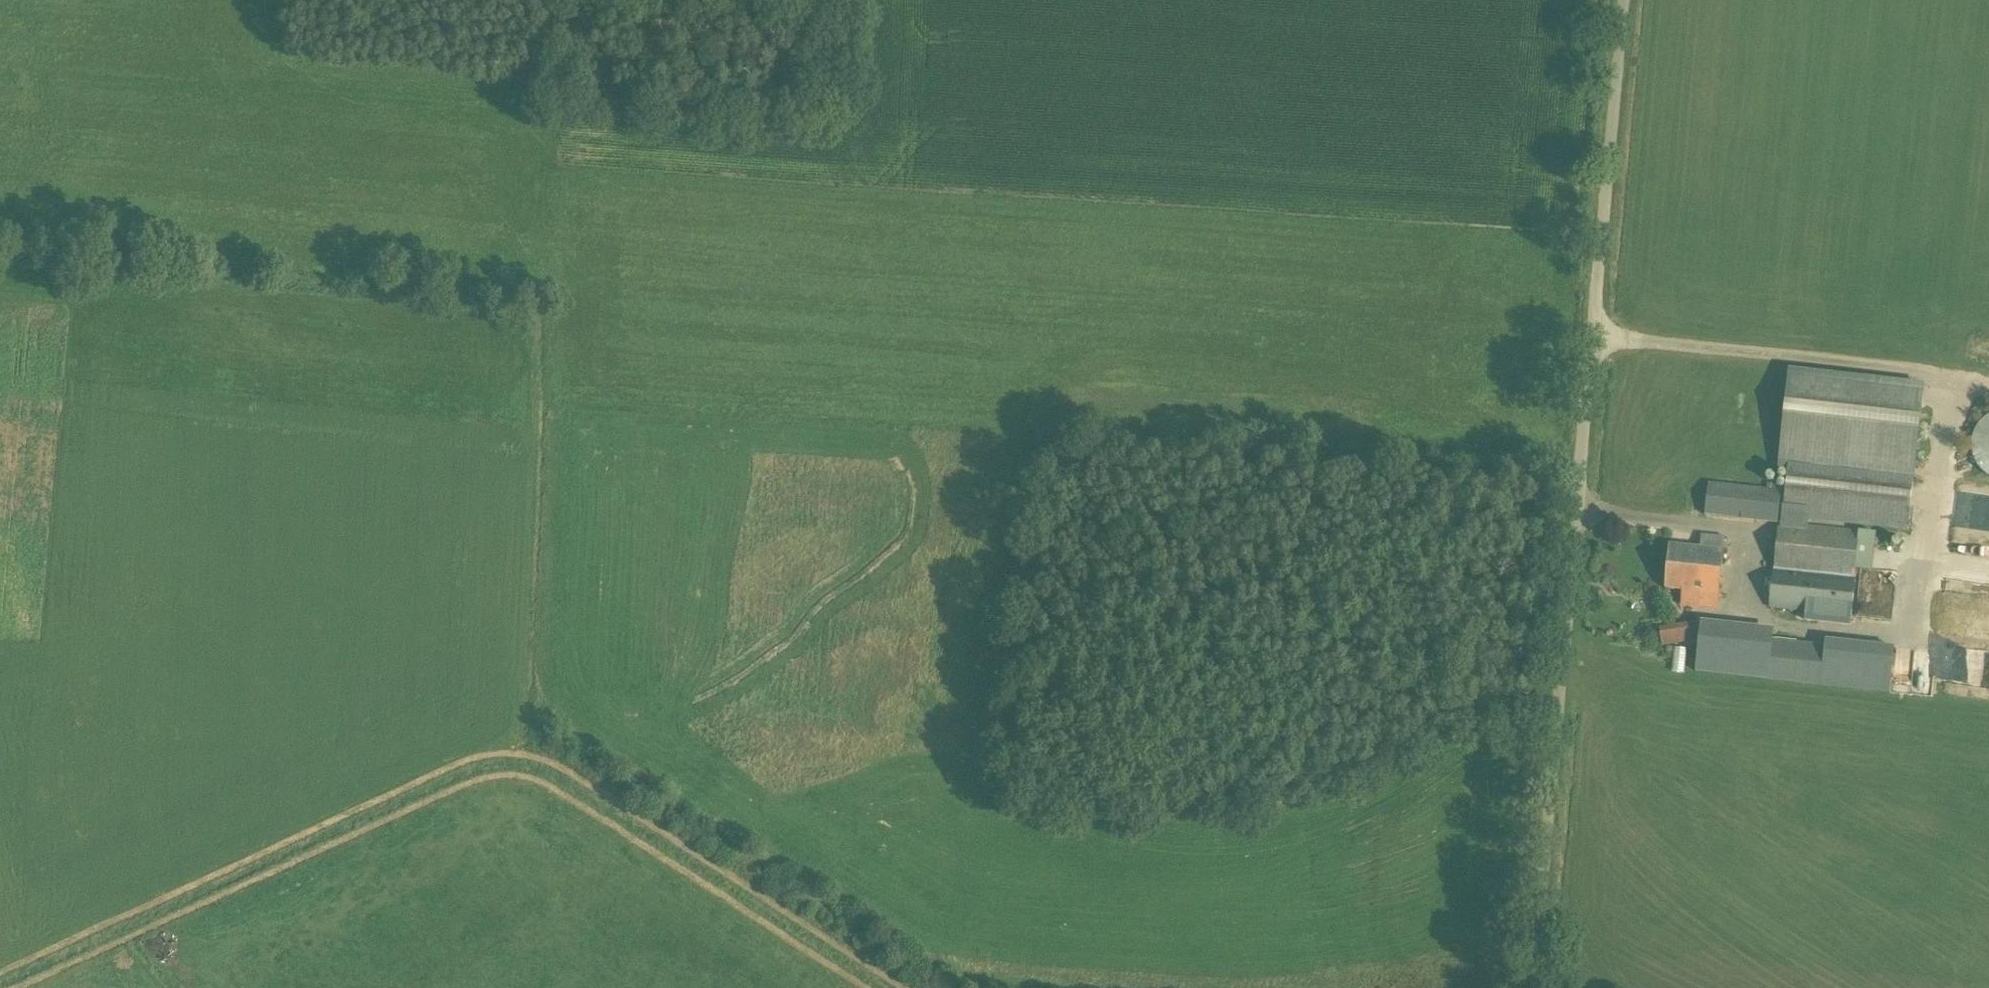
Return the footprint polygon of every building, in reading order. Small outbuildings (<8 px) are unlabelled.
[(1783,518),(1909,531),(1923,388),(1788,375),(1779,468),(1788,469),(1783,518)] [(1987,415),(1984,418),(1981,421),(1978,425),(1976,428),(1975,431),(1974,433),(1973,435),(1973,436),(1972,439),(1972,441),(1972,445),(1972,447),(1972,450),(1973,452),(1974,455),(1974,457),(1975,459),(1976,461),(1978,463),(1980,466),(1982,469),(1984,471),(1986,472),(1988,474),(1988,475),(1988,414),(1987,415)] [(1741,520),(1778,525),(1782,490),(1710,481),(1705,515),(1741,519),(1741,520)] [(1855,575),(1859,530),(1779,522),(1771,608),(1852,615),(1855,575)] [(1702,535),(1701,547),(1670,544),(1666,588),(1685,590),(1684,604),(1718,608),(1725,538),(1702,535)] [(1948,579),(1946,594),(1956,595),(1954,613),(1946,612),(1941,644),(1977,649),(1979,634),(1960,632),(1961,622),(1977,624),(1979,610),(1988,611),(1988,584),(1948,579)] [(1664,645),(1697,643),(1696,623),(1663,625),(1664,645)] [(1768,680),(1822,686),(1826,646),(1772,640),(1768,680)]
